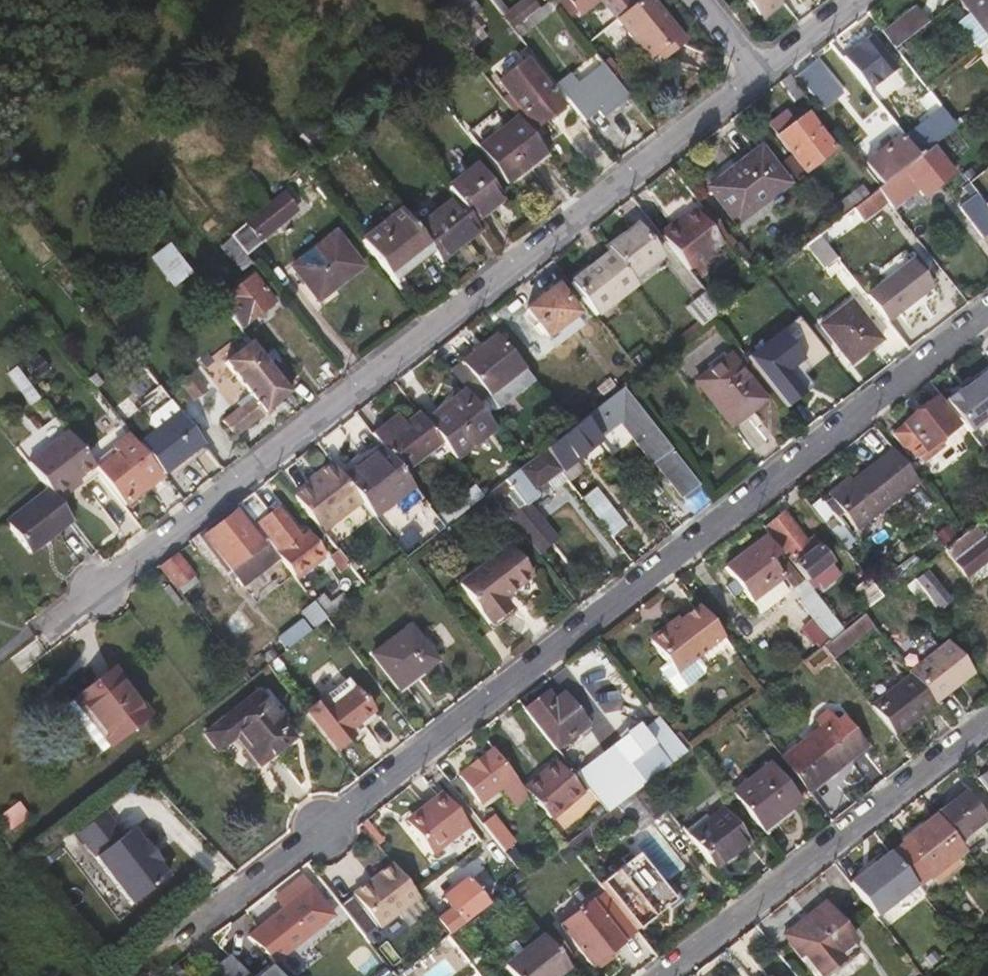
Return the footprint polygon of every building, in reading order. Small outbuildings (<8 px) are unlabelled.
[(498,0),(489,0),(502,16),(507,12),(498,0)] [(537,6),(533,0),(522,0),(507,12),(502,16),(510,27),(537,6)] [(557,7),(551,0),(546,0),(537,6),(510,27),(518,37),(557,7)] [(567,0),(551,0),(557,7),(564,17),(574,9),(567,0)] [(574,9),(578,14),(596,0),(567,0),(574,9)] [(651,0),(637,0),(614,18),(648,59),(655,53),(662,47),(667,53),(683,40),(651,0)] [(765,18),(784,2),(782,0),(750,0),(765,18)] [(987,37),(987,0),(959,0),(987,37)] [(895,49),(926,25),(912,8),(882,31),(895,49)] [(473,35),(465,25),(454,33),(463,44),(473,35)] [(896,70),(870,35),(840,58),(867,92),(896,70)] [(667,53),(662,47),(655,53),(660,59),(667,53)] [(526,59),(498,81),(536,129),(563,107),(526,59)] [(811,64),(796,76),(814,100),(829,88),(811,64)] [(624,102),(598,70),(572,91),(598,123),(624,102)] [(632,84),(622,70),(612,78),(623,92),(632,84)] [(873,100),(902,77),(896,70),(867,92),(873,100)] [(439,71),(428,79),(435,88),(446,81),(439,71)] [(805,95),(788,74),(779,81),(796,102),(805,95)] [(598,123),(572,91),(567,84),(560,90),(591,130),(598,123)] [(941,109),(929,93),(918,101),(930,117),(941,109)] [(938,143),(956,128),(941,109),(930,117),(903,138),(918,158),(935,145),(938,143)] [(793,128),(808,116),(804,111),(789,123),(793,128)] [(835,149),(808,116),(793,128),(789,123),(782,114),(769,125),(806,172),(835,149)] [(520,167),(542,149),(517,118),(478,149),(506,184),(523,171),(520,167)] [(882,187),(918,158),(903,138),(901,136),(866,164),(882,187)] [(923,196),(955,172),(935,145),(918,158),(882,187),(879,189),(889,202),(894,208),(918,189),(923,196)] [(763,197),(786,180),(761,147),(731,170),(735,176),(712,194),(736,226),(766,202),(763,197)] [(501,197),(475,165),(446,188),(455,199),(471,221),(501,197)] [(712,194),(735,176),(731,170),(707,188),(712,194)] [(984,172),(969,184),(987,209),(987,178),(984,172)] [(766,202),(789,184),(786,180),(763,197),(766,202)] [(969,184),(963,189),(970,198),(958,208),(983,239),(987,234),(987,209),(969,184)] [(838,221),(870,196),(862,185),(830,210),(838,221)] [(830,247),(889,202),(879,189),(870,196),(838,221),(821,235),(830,247)] [(257,241),(296,212),(283,195),(244,224),(247,227),(257,241)] [(480,231),(471,221),(455,199),(415,229),(428,246),(440,261),(480,231)] [(725,238),(702,209),(695,214),(718,243),(725,238)] [(428,246),(415,229),(401,211),(361,241),(389,277),(428,246)] [(718,243),(695,214),(694,212),(682,221),(661,237),(687,271),(720,246),(718,243)] [(661,237),(682,221),(679,216),(658,233),(661,237)] [(660,256),(637,226),(607,249),(610,253),(631,279),(660,256)] [(267,253),(257,241),(247,227),(231,240),(252,265),(267,253)] [(335,234),(292,267),(319,301),(362,267),(335,234)] [(840,260),(830,247),(821,235),(806,246),(825,271),(840,260)] [(596,316),(636,286),(631,279),(610,253),(570,284),(596,316)] [(888,323),(932,289),(913,262),(867,297),(888,323)] [(240,330),(273,303),(252,277),(219,303),(240,330)] [(577,315),(555,288),(525,311),(546,338),(577,315)] [(721,314),(706,294),(686,309),(702,329),(716,318),(721,314)] [(852,302),(821,326),(851,364),(881,340),(852,302)] [(523,368),(497,335),(462,362),(487,395),(523,368)] [(238,408),(221,421),(234,437),(289,393),(249,342),(223,363),(248,394),(236,404),(238,408)] [(694,383),(730,428),(765,400),(729,355),(694,383)] [(498,409),(533,382),(523,368),(487,395),(498,409)] [(987,369),(960,391),(959,389),(944,400),(968,433),(987,418),(987,370),(987,369)] [(191,370),(176,382),(192,402),(207,390),(191,370)] [(599,441),(621,423),(652,464),(654,463),(681,498),(697,485),(623,390),(583,421),(599,441)] [(495,429),(464,391),(448,403),(452,407),(428,426),(449,452),(455,460),(495,429)] [(934,401),(902,424),(924,453),(956,428),(934,401)] [(164,476),(203,445),(178,413),(139,444),(164,476)] [(449,452),(428,426),(418,413),(379,443),(383,448),(403,474),(418,462),(425,470),(449,452)] [(575,462),(600,442),(599,441),(583,421),(571,430),(543,452),(567,481),(569,484),(583,472),(575,462)] [(78,480),(95,468),(68,433),(27,464),(48,490),(59,504),(74,492),(69,486),(78,480)] [(124,506),(162,477),(130,436),(113,450),(117,455),(97,470),(124,506)] [(878,511),(917,480),(891,447),(851,477),(878,511)] [(414,488),(403,474),(383,448),(343,479),(361,502),(375,519),(414,488)] [(558,540),(529,504),(549,488),(553,492),(567,481),(543,452),(524,467),(516,472),(487,494),(538,557),(558,540)] [(487,494),(516,472),(508,461),(475,486),(484,497),(487,494)] [(307,487),(293,498),(322,534),(361,502),(343,479),(330,463),(315,475),(318,478),(307,487)] [(304,483),(307,487),(318,478),(315,475),(304,483)] [(445,527),(484,497),(475,486),(469,477),(457,487),(462,494),(442,510),(437,503),(430,509),(445,527)] [(878,511),(851,477),(829,495),(855,528),(878,511)] [(74,492),(83,486),(78,480),(69,486),(74,492)] [(627,528),(596,488),(582,500),(613,539),(627,528)] [(30,554),(72,521),(59,504),(48,490),(6,523),(30,554)] [(301,541),(275,508),(268,513),(252,493),(238,505),(241,508),(275,551),(295,576),(322,555),(307,536),(301,541)] [(275,551),(241,508),(204,537),(237,580),(275,551)] [(439,532),(426,514),(415,522),(429,540),(439,532)] [(805,582),(830,563),(817,545),(812,549),(784,514),(764,529),(805,582)] [(975,526),(961,537),(942,551),(966,579),(979,569),(987,562),(987,543),(975,526)] [(418,543),(407,529),(392,542),(403,555),(418,543)] [(726,569),(751,603),(784,578),(792,588),(800,582),(766,538),(726,569)] [(503,598),(531,577),(507,547),(458,586),(489,625),(510,607),(503,598)] [(349,568),(338,554),(336,552),(328,559),(341,575),(349,568)] [(195,577),(176,553),(159,567),(177,590),(195,577)] [(987,579),(987,562),(979,569),(987,579)] [(951,602),(927,571),(916,579),(940,611),(951,602)] [(882,599),(866,578),(852,589),(868,610),(882,599)] [(940,611),(916,579),(905,588),(930,619),(940,611)] [(328,619),(348,603),(341,595),(331,604),(323,594),(314,602),(328,619)] [(328,619),(314,602),(301,613),(313,630),(326,620),(328,619)] [(722,637),(698,605),(679,621),(665,632),(662,629),(652,637),(652,644),(666,663),(659,668),(679,693),(703,675),(703,666),(696,657),(722,637)] [(833,660),(873,628),(862,614),(842,629),(822,646),(833,660)] [(665,632),(679,621),(676,617),(662,629),(665,632)] [(285,652),(311,632),(303,621),(277,640),(285,652)] [(801,632),(818,648),(828,638),(811,621),(801,632)] [(408,626),(371,656),(398,690),(435,661),(408,626)] [(294,663),(321,640),(313,630),(311,632),(285,652),(267,666),(280,683),(299,669),(294,663)] [(703,666),(728,645),(722,637),(696,657),(703,666)] [(935,705),(974,674),(949,644),(910,675),(935,705)] [(148,714),(113,670),(73,700),(109,746),(148,714)] [(326,703),(350,685),(342,675),(318,693),(326,703)] [(935,705),(910,675),(870,706),(894,737),(935,705)] [(372,714),(350,685),(326,703),(318,693),(302,706),(337,751),(353,738),(348,732),(372,714)] [(587,725),(563,695),(556,700),(549,692),(525,710),(555,750),(587,725)] [(293,738),(258,693),(204,734),(217,752),(236,737),(258,765),(293,738)] [(810,792),(864,748),(841,719),(836,722),(827,711),(815,721),(821,728),(783,758),(810,792)] [(353,738),(377,720),(372,714),(348,732),(353,738)] [(646,783),(685,753),(673,737),(659,720),(643,732),(637,725),(574,774),(598,804),(606,814),(613,808),(622,802),(646,783)] [(680,732),(673,737),(685,753),(692,747),(680,732)] [(524,791),(493,750),(458,776),(480,804),(500,789),(513,807),(528,796),(524,791)] [(800,803),(770,764),(731,793),(762,833),(800,803)] [(579,792),(558,765),(524,791),(528,796),(535,804),(549,794),(559,808),(579,792)] [(977,779),(987,793),(987,771),(977,779)] [(668,811),(646,783),(622,802),(644,830),(668,811)] [(958,843),(986,821),(964,794),(936,816),(958,843)] [(466,830),(440,796),(417,814),(421,819),(407,829),(430,858),(466,830)] [(0,815),(10,828),(27,815),(18,802),(0,815)] [(566,845),(606,814),(598,804),(559,836),(566,845)] [(622,820),(613,808),(606,814),(615,825),(622,820)] [(749,845),(722,809),(687,835),(715,871),(749,845)] [(135,913),(173,882),(131,831),(125,836),(106,813),(74,839),(135,913)] [(407,829),(421,819),(417,814),(403,824),(407,829)] [(575,857),(615,825),(606,814),(566,845),(575,857)] [(964,850),(958,843),(936,816),(902,843),(929,877),(934,874),(957,855),(964,850)] [(514,846),(491,818),(483,825),(501,848),(505,853),(514,846)] [(875,919),(915,886),(888,853),(848,885),(875,919)] [(662,886),(637,854),(610,875),(612,877),(599,887),(612,905),(625,894),(626,896),(630,893),(652,921),(664,911),(651,894),(662,886)] [(373,937),(418,901),(389,865),(344,900),(373,937)] [(330,916),(300,878),(277,895),(289,911),(306,934),(330,916)] [(448,937),(487,906),(467,880),(441,900),(448,910),(435,920),(448,937)] [(683,904),(666,882),(662,886),(679,908),(683,904)] [(679,908),(662,886),(651,894),(664,911),(668,916),(679,908)] [(503,926),(523,911),(508,890),(487,906),(503,926)] [(821,975),(822,975),(842,960),(836,952),(852,939),(824,903),(787,933),(821,975)] [(561,929),(591,968),(597,963),(601,969),(613,960),(609,954),(632,938),(611,910),(601,917),(593,906),(561,929)] [(278,968),(335,923),(330,916),(306,934),(289,911),(250,941),(248,942),(271,973),(278,968)] [(543,936),(504,966),(512,975),(561,975),(569,970),(543,936)] [(561,951),(568,946),(563,939),(556,945),(561,951)] [(576,956),(568,946),(561,951),(569,962),(576,956)] [(209,972),(213,975),(249,975),(230,954),(209,972)]
